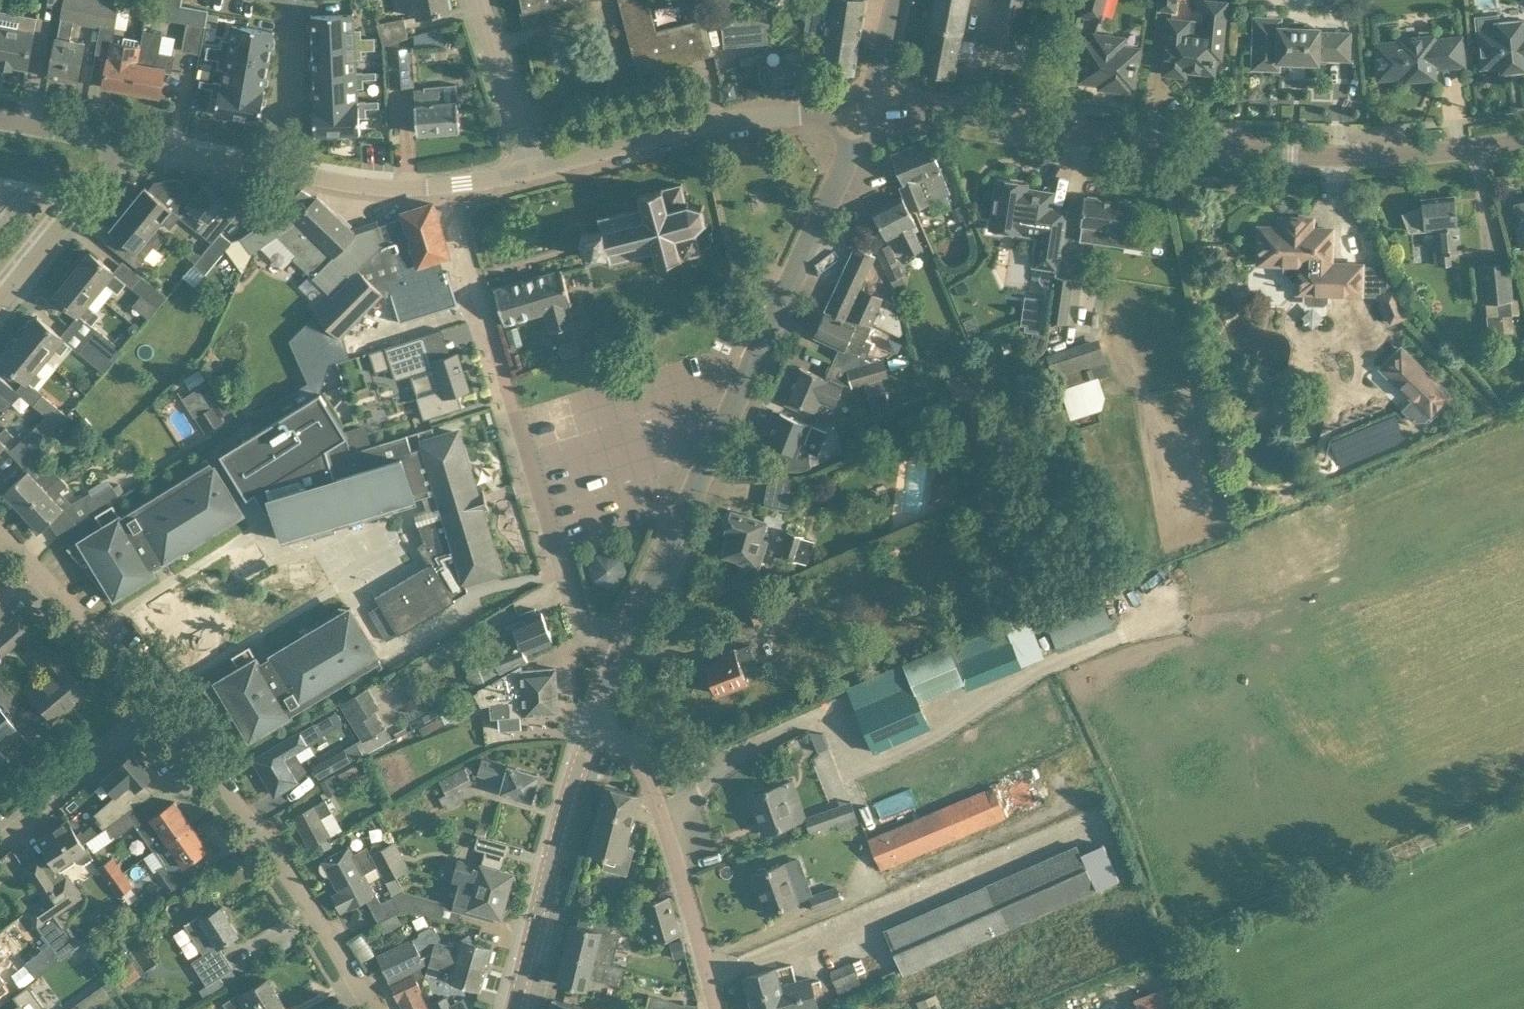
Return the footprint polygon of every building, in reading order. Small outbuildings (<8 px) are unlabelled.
[(49,75),(77,81),(81,61),(82,57),(85,42),(70,39),(73,21),(101,26),(106,0),(117,2),(117,0),(65,0),(55,51),(54,51),(53,56),(49,75)] [(106,0),(101,26),(115,29),(115,26),(120,4),(120,3),(117,2),(106,0)] [(161,18),(188,22),(206,25),(205,24),(208,11),(208,9),(181,4),(182,0),(165,0),(161,18)] [(448,0),(415,0),(418,16),(449,10),(448,0)] [(523,12),(582,0),(521,0),(523,12)] [(628,37),(648,32),(639,0),(619,0),(628,37)] [(628,37),(638,74),(658,69),(658,66),(664,65),(665,67),(694,59),(684,23),(665,28),(657,30),(650,4),(664,0),(639,0),(648,32),(628,37)] [(809,31),(826,34),(826,35),(859,40),(865,0),(814,0),(809,31)] [(958,58),(969,0),(933,0),(920,71),(954,78),(958,58)] [(1023,0),(998,0),(988,44),(1013,50),(1023,0)] [(1106,0),(1084,0),(1080,15),(1101,20),(1106,0)] [(1177,0),(1158,0),(1157,9),(1175,11),(1177,0)] [(1163,51),(1161,75),(1187,77),(1187,69),(1213,72),(1215,55),(1220,56),(1225,3),(1207,1),(1204,35),(1187,34),(1188,21),(1170,19),(1167,40),(1166,52),(1163,51)] [(720,8),(704,4),(708,19),(721,17),(722,27),(724,47),(771,42),(769,22),(769,21),(720,8)] [(312,14),(311,14),(311,16),(311,22),(311,23),(312,29),(312,37),(312,45),(374,43),(374,37),(361,37),(361,29),(354,29),(353,12),(352,12),(352,13),(339,14),(339,13),(338,13),(338,14),(312,15),(312,14)] [(37,17),(20,14),(18,26),(14,25),(14,29),(0,26),(0,66),(12,68),(12,65),(28,68),(37,17)] [(1349,58),(1349,38),(1350,32),(1319,31),(1319,27),(1281,26),(1281,16),(1252,15),(1252,68),(1280,69),(1280,60),(1318,61),(1318,57),(1349,58)] [(384,45),(408,37),(405,17),(377,23),(384,45)] [(703,19),(689,22),(698,56),(698,57),(712,54),(712,55),(713,54),(704,18),(702,18),(703,19)] [(1498,23),(1498,30),(1479,32),(1483,65),(1486,65),(1486,67),(1502,65),(1503,69),(1523,67),(1523,20),(1498,23)] [(188,22),(183,49),(200,52),(199,54),(201,54),(206,25),(188,22)] [(208,45),(207,51),(269,62),(270,54),(271,46),(272,39),(274,33),(274,31),(273,31),(272,32),(248,27),(247,27),(247,26),(246,26),(246,27),(233,25),(233,24),(232,24),(229,40),(222,39),(221,48),(208,45)] [(445,27),(416,32),(419,48),(448,44),(445,27)] [(137,63),(132,91),(160,96),(165,69),(171,70),(173,55),(171,55),(158,53),(161,34),(143,31),(142,39),(137,63)] [(1123,46),(1125,38),(1094,34),(1093,42),(1084,41),(1081,61),(1079,80),(1114,85),(1114,89),(1130,91),(1130,87),(1135,88),(1140,48),(1123,46)] [(855,74),(859,40),(826,35),(824,49),(820,48),(820,53),(823,53),(821,69),(855,74)] [(107,66),(103,86),(132,91),(137,63),(142,39),(124,36),(123,43),(112,41),(109,56),(107,66)] [(1433,40),(1433,36),(1400,39),(1400,42),(1376,44),(1377,57),(1379,77),(1413,74),(1414,78),(1434,76),(1433,66),(1463,64),(1461,37),(1433,40)] [(374,43),(312,45),(313,52),(313,62),(313,68),(313,69),(314,74),(356,72),(356,58),(362,57),(362,49),(375,48),(374,43)] [(411,46),(388,47),(391,88),(414,86),(411,46)] [(772,70),(770,71),(773,83),(776,82),(776,84),(776,85),(816,74),(812,57),(805,59),(804,54),(802,48),(780,54),(783,65),(772,68),(772,70)] [(207,51),(206,57),(219,59),(218,67),(224,68),(222,82),(222,83),(264,90),(264,89),(265,85),(265,84),(266,78),(267,70),(269,62),(207,51)] [(356,72),(314,74),(314,82),(314,91),(315,97),(315,98),(315,103),(315,104),(358,102),(358,101),(357,87),(363,87),(363,78),(376,77),(376,72),(376,71),(363,71),(356,72)] [(201,80),(200,85),(213,87),(211,96),(218,97),(215,113),(216,113),(228,115),(229,116),(230,115),(259,120),(258,121),(260,122),(260,120),(260,119),(261,113),(263,103),(264,97),(264,96),(265,90),(264,89),(264,90),(222,83),(222,82),(214,81),(201,79),(201,80)] [(460,128),(458,100),(457,83),(424,86),(424,89),(414,90),(416,112),(417,132),(460,128)] [(734,84),(723,87),(726,101),(738,98),(734,84)] [(315,103),(314,103),(314,110),(314,117),(315,125),(315,128),(315,130),(315,135),(316,135),(316,134),(346,132),(346,133),(347,133),(347,132),(359,132),(360,132),(360,116),(366,116),(366,107),(379,106),(378,101),(378,100),(366,101),(366,100),(358,101),(358,102),(315,104),(315,103)] [(910,210),(929,202),(950,193),(928,139),(892,154),(904,184),(900,186),(903,195),(902,196),(910,210)] [(994,198),(990,228),(1038,235),(1034,265),(1041,266),(1040,279),(1044,285),(1053,287),(1054,287),(1056,276),(1057,268),(1063,230),(1066,210),(1052,208),(1055,190),(1040,188),(1039,190),(1028,188),(1029,183),(1016,181),(997,178),(994,198)] [(175,195),(188,205),(206,220),(199,231),(212,241),(212,242),(220,231),(221,232),(234,215),(246,201),(230,189),(222,199),(204,184),(194,196),(183,188),(185,185),(177,179),(162,180),(162,181),(162,184),(175,195)] [(686,200),(681,183),(664,187),(662,186),(660,188),(640,194),(638,192),(636,195),(639,197),(642,206),(629,209),(629,206),(626,207),(627,209),(614,212),(614,210),(611,210),(612,213),(600,216),(598,215),(596,217),(599,219),(602,228),(581,233),(587,256),(607,251),(610,260),(608,262),(610,264),(612,261),(624,258),(625,261),(628,260),(627,258),(639,255),(640,257),(643,257),(642,254),(654,251),(657,261),(655,264),(657,266),(659,262),(679,257),(682,259),(683,258),(685,264),(694,262),(692,255),(702,253),(696,234),(697,234),(696,231),(704,222),(708,223),(708,221),(705,220),(702,208),(705,206),(703,204),(700,206),(688,203),(688,200),(686,200)] [(175,195),(162,184),(163,186),(156,194),(145,186),(127,207),(161,235),(161,234),(155,229),(156,228),(157,229),(163,222),(170,227),(188,205),(175,195)] [(195,262),(193,264),(205,274),(226,248),(243,271),(252,253),(260,247),(273,238),(277,235),(297,221),(296,219),(316,197),(302,188),(301,189),(287,204),(283,207),(241,238),(232,241),(221,232),(220,231),(212,242),(212,241),(201,254),(195,262)] [(297,221),(277,235),(296,254),(293,257),(310,274),(332,295),(333,296),(385,243),(382,235),(379,225),(355,232),(350,227),(317,195),(316,197),(296,219),(297,221)] [(1098,198),(1098,196),(1088,195),(1087,197),(1084,197),(1080,223),(1082,224),(1080,238),(1145,247),(1147,233),(1131,230),(1134,204),(1131,203),(1131,201),(1121,199),(1120,202),(1098,198)] [(1449,252),(1450,252),(1460,251),(1455,195),(1422,198),(1422,204),(1402,212),(1408,230),(1438,227),(1440,248),(1435,248),(1436,262),(1439,264),(1447,264),(1450,261),(1449,252)] [(922,248),(911,225),(916,222),(910,210),(902,196),(872,211),(886,238),(897,232),(909,255),(922,248)] [(391,292),(400,321),(458,303),(448,270),(444,271),(440,257),(449,254),(433,202),(402,212),(404,216),(388,221),(391,232),(382,235),(385,243),(315,313),(290,339),(300,363),(333,330),(339,337),(382,293),(384,295),(391,292)] [(960,206),(951,209),(956,221),(964,218),(960,206)] [(127,207),(109,229),(120,238),(112,247),(137,268),(146,257),(147,259),(164,238),(161,235),(127,207)] [(1258,232),(1257,241),(1259,241),(1259,262),(1287,263),(1287,266),(1296,275),(1299,275),(1299,291),(1304,292),(1303,300),(1307,305),(1323,305),(1328,300),(1328,292),(1361,293),(1370,295),(1374,293),(1375,294),(1377,293),(1389,324),(1407,316),(1384,260),(1372,265),(1362,265),(1362,264),(1331,263),(1332,229),(1315,228),(1315,218),(1302,218),(1280,217),(1280,227),(1260,226),(1259,232),(1258,232)] [(890,281),(904,274),(889,243),(876,249),(890,281)] [(854,249),(838,285),(886,307),(890,299),(885,297),(889,288),(875,282),(866,277),(871,267),(876,256),(856,246),(854,249)] [(195,262),(201,254),(199,252),(189,250),(186,254),(195,262)] [(114,271),(90,252),(83,261),(80,259),(77,259),(68,270),(96,293),(105,282),(118,293),(126,282),(132,287),(157,307),(167,296),(123,260),(114,271)] [(1508,262),(1493,264),(1495,284),(1483,285),(1485,301),(1511,298),(1508,262)] [(573,324),(567,304),(572,303),(562,269),(494,288),(505,323),(544,311),(550,331),(573,324)] [(113,361),(123,349),(97,329),(92,324),(100,314),(87,303),(96,293),(68,270),(60,280),(60,284),(62,286),(55,295),(77,314),(69,324),(113,361)] [(1053,287),(1049,320),(1066,323),(1072,278),(1056,276),(1054,287),(1053,287)] [(900,335),(904,332),(900,314),(886,307),(838,285),(830,302),(873,322),(900,335)] [(870,330),(873,322),(830,302),(826,310),(870,330)] [(848,367),(866,362),(865,358),(873,342),(866,339),(870,330),(826,310),(815,335),(839,347),(833,360),(848,367)] [(60,335),(38,316),(29,327),(27,325),(23,325),(18,331),(18,335),(21,337),(20,338),(44,359),(54,348),(61,354),(69,344),(79,351),(104,372),(113,361),(69,324),(60,335)] [(1025,325),(1024,330),(1039,332),(1041,319),(1026,317),(1025,325)] [(979,349),(1024,334),(1021,322),(975,337),(979,349)] [(385,346),(369,351),(375,372),(391,367),(395,379),(411,374),(436,366),(443,387),(417,395),(416,396),(423,419),(462,407),(457,393),(469,390),(457,352),(432,359),(424,334),(385,346)] [(19,340),(17,338),(12,338),(7,344),(7,349),(10,350),(2,360),(25,379),(16,389),(21,394),(33,404),(47,415),(58,423),(68,414),(42,394),(43,393),(35,386),(43,376),(35,370),(44,359),(20,338),(19,340)] [(1062,388),(1110,372),(1106,359),(1099,338),(1046,355),(1055,383),(1060,381),(1062,388)] [(562,357),(581,351),(578,340),(559,345),(562,357)] [(1401,345),(1378,369),(1411,400),(1423,411),(1419,415),(1413,422),(1425,421),(1429,417),(1431,419),(1454,396),(1401,345)] [(853,386),(873,380),(882,378),(876,359),(866,362),(848,367),(853,386)] [(786,398),(784,403),(797,408),(799,403),(815,410),(820,398),(833,403),(841,385),(841,384),(825,377),(800,366),(786,398)] [(1033,418),(1054,408),(1034,367),(1013,377),(1033,418)] [(191,388),(205,379),(198,368),(184,378),(191,388)] [(970,402),(976,399),(965,371),(958,374),(970,402)] [(20,395),(21,394),(16,389),(0,377),(0,394),(11,403),(20,395)] [(211,408),(196,418),(205,432),(223,421),(219,415),(231,407),(226,398),(225,399),(216,385),(203,394),(211,408)] [(321,391),(220,453),(247,497),(255,492),(258,497),(267,511),(268,510),(274,508),(283,539),(315,530),(317,537),(318,536),(317,532),(334,527),(335,531),(336,531),(334,524),(387,508),(415,500),(414,499),(422,496),(426,508),(415,512),(419,526),(424,542),(423,543),(418,546),(429,565),(376,596),(375,596),(380,605),(370,611),(387,640),(398,633),(398,634),(399,633),(400,633),(407,629),(407,628),(408,627),(409,628),(416,624),(416,623),(417,622),(418,623),(425,618),(426,617),(427,617),(434,613),(433,613),(435,612),(437,611),(443,608),(442,607),(444,606),(444,607),(452,602),(451,602),(455,600),(454,598),(461,594),(467,590),(464,580),(480,576),(490,573),(499,570),(484,520),(481,511),(481,510),(489,507),(483,489),(475,492),(475,491),(475,490),(472,482),(457,431),(438,437),(421,442),(423,446),(412,450),(407,434),(351,450),(348,441),(347,436),(348,435),(321,391)] [(11,403),(0,394),(0,407),(4,410),(11,403)] [(953,424),(964,420),(958,407),(948,412),(953,424)] [(817,454),(822,444),(827,431),(780,412),(768,442),(776,445),(770,460),(790,468),(811,465),(809,450),(817,454)] [(47,415),(24,437),(34,447),(55,427),(58,423),(47,415)] [(859,444),(858,444),(852,420),(836,425),(842,448),(859,444)] [(6,444),(4,443),(13,435),(6,427),(0,432),(0,450),(6,444)] [(55,427),(34,447),(42,456),(63,435),(55,427)] [(68,546),(67,547),(82,564),(83,563),(83,562),(91,557),(97,568),(89,572),(90,574),(98,569),(104,579),(99,582),(99,581),(98,583),(111,598),(110,598),(111,600),(112,599),(112,600),(113,599),(114,599),(113,598),(155,573),(155,572),(154,570),(152,567),(162,560),(164,559),(164,560),(166,559),(167,559),(180,551),(179,549),(176,545),(186,539),(190,545),(194,543),(206,535),(205,534),(202,529),(211,523),(215,529),(216,529),(219,527),(231,520),(231,519),(230,518),(227,513),(237,507),(237,508),(239,506),(237,503),(214,465),(214,466),(210,460),(120,515),(119,514),(113,503),(109,506),(96,514),(98,519),(99,519),(99,520),(103,526),(76,541),(68,546)] [(20,478),(5,491),(23,510),(48,486),(61,476),(54,470),(49,470),(45,474),(37,481),(28,470),(20,478)] [(790,492),(794,474),(770,477),(768,488),(790,492)] [(48,486),(23,510),(24,511),(31,519),(29,520),(37,532),(49,524),(48,522),(62,508),(63,508),(53,497),(60,490),(67,483),(61,476),(48,486)] [(955,506),(958,480),(932,477),(929,503),(955,506)] [(112,484),(87,499),(87,500),(93,510),(118,495),(118,494),(124,491),(119,483),(113,487),(112,484)] [(786,508),(790,492),(768,488),(765,504),(786,508)] [(772,564),(775,553),(763,549),(766,538),(760,537),(765,519),(732,510),(730,514),(728,516),(726,522),(728,524),(726,529),(729,529),(727,535),(730,536),(725,552),(741,557),(741,558),(758,563),(759,560),(772,564)] [(787,530),(779,556),(796,561),(804,535),(787,530)] [(885,558),(898,553),(893,540),(880,546),(885,558)] [(588,564),(592,577),(605,584),(619,580),(626,566),(621,553),(609,546),(594,551),(588,564)] [(756,623),(805,603),(795,580),(746,601),(756,623)] [(1057,648),(1117,632),(1109,603),(1049,619),(1057,648)] [(479,689),(521,665),(521,664),(529,661),(526,652),(554,641),(542,612),(538,613),(535,608),(519,615),(521,620),(512,624),(514,628),(484,641),(487,651),(474,656),(479,669),(468,673),(474,689),(478,688),(479,689)] [(205,687),(203,688),(218,705),(219,704),(227,699),(233,709),(225,714),(226,715),(234,710),(240,720),(235,723),(233,724),(248,741),(249,740),(291,714),(287,708),(292,705),(299,701),(300,701),(379,654),(354,613),(352,614),(342,620),(339,615),(340,615),(339,614),(322,623),(326,630),(317,636),(314,631),(313,629),(297,639),(301,645),(291,651),(288,646),(287,645),(271,654),(272,655),(260,662),(250,645),(232,655),(239,667),(205,687)] [(30,629),(18,614),(0,629),(0,655),(30,629)] [(721,660),(705,665),(715,692),(727,688),(734,709),(762,698),(754,677),(747,680),(740,661),(754,655),(749,643),(719,655),(721,660)] [(903,663),(848,686),(856,707),(875,752),(930,728),(919,701),(963,683),(948,645),(903,663)] [(37,683),(27,692),(33,699),(31,701),(39,711),(42,709),(51,721),(85,691),(82,687),(83,682),(76,680),(47,646),(34,657),(48,673),(37,683)] [(479,690),(474,692),(481,705),(489,704),(491,717),(499,717),(500,729),(513,728),(512,715),(559,711),(555,667),(522,669),(521,665),(479,689),(479,690)] [(32,717),(19,702),(0,680),(0,755),(8,748),(12,754),(28,740),(19,730),(22,727),(22,723),(25,723),(32,717)] [(368,686),(340,703),(361,738),(357,740),(363,752),(364,754),(393,737),(386,727),(376,710),(380,707),(368,686)] [(464,700),(449,708),(456,720),(471,712),(464,700)] [(410,724),(395,733),(397,737),(439,713),(435,706),(429,709),(429,710),(409,720),(408,721),(410,724)] [(272,749),(254,759),(275,794),(292,784),(297,781),(306,771),(300,761),(297,762),(292,754),(308,744),(321,736),(343,723),(336,711),(314,724),(301,732),(272,749)] [(441,715),(419,728),(423,735),(445,723),(450,720),(446,711),(440,714),(441,715)] [(357,740),(313,765),(319,777),(363,752),(357,740)] [(117,767),(103,779),(116,794),(117,795),(121,791),(126,796),(117,804),(125,813),(140,802),(152,794),(143,783),(145,781),(152,775),(151,773),(153,771),(146,762),(143,764),(133,753),(117,767)] [(509,766),(482,758),(477,773),(504,781),(501,791),(531,799),(532,795),(535,793),(536,789),(535,786),(538,774),(509,765),(509,766)] [(474,761),(438,781),(445,794),(440,796),(446,809),(451,806),(464,799),(459,789),(473,781),(468,773),(478,768),(474,761)] [(355,762),(337,771),(345,786),(363,776),(355,762)] [(333,774),(320,781),(327,794),(337,789),(333,781),(336,780),(333,774)] [(605,784),(587,851),(606,856),(603,868),(627,874),(631,863),(621,860),(625,845),(629,832),(639,793),(605,784)] [(752,798),(750,800),(753,809),(756,810),(764,833),(794,822),(781,784),(764,790),(762,787),(755,790),(754,793),(751,794),(752,798)] [(995,786),(868,839),(881,868),(1007,815),(995,786)] [(310,845),(328,837),(330,836),(321,818),(332,811),(326,799),(314,805),(315,807),(295,817),(303,831),(310,845)] [(125,813),(106,826),(107,827),(114,838),(135,823),(153,850),(154,851),(155,850),(168,841),(191,824),(174,800),(151,817),(140,802),(125,813)] [(807,817),(805,817),(806,818),(810,831),(838,821),(833,808),(807,817)] [(44,835),(39,838),(48,852),(57,867),(58,867),(73,857),(76,861),(78,864),(83,865),(94,858),(87,847),(86,848),(82,842),(75,831),(68,820),(49,832),(44,835)] [(168,841),(155,850),(164,864),(171,874),(184,865),(192,859),(208,848),(191,824),(168,841)] [(78,829),(75,831),(82,842),(97,832),(91,826),(84,832),(81,829),(78,829)] [(478,834),(474,848),(485,851),(489,837),(478,834)] [(387,882),(410,869),(394,841),(371,853),(387,882)] [(354,854),(350,845),(322,860),(323,862),(320,863),(319,866),(320,869),(321,872),(323,874),(326,875),(329,874),(338,892),(333,894),(342,911),(366,898),(371,908),(379,922),(401,910),(394,896),(380,903),(375,893),(364,873),(378,865),(367,847),(354,854)] [(904,973),(1095,889),(1077,845),(885,929),(904,973)] [(458,860),(453,879),(460,881),(461,880),(507,893),(509,887),(511,888),(512,887),(513,886),(514,885),(515,883),(516,882),(516,880),(516,879),(516,877),(515,876),(514,875),(512,874),(513,872),(501,868),(504,856),(493,853),(489,856),(483,860),(481,866),(458,860)] [(110,884),(125,873),(113,856),(98,867),(110,884)] [(752,880),(752,883),(753,887),(755,889),(759,889),(767,912),(786,905),(797,901),(810,896),(813,895),(800,857),(784,863),(772,867),(767,869),(765,867),(762,866),(759,868),(757,870),(757,873),(754,874),(755,877),(752,880)] [(39,858),(25,867),(27,871),(45,898),(60,888),(56,882),(55,883),(39,858)] [(119,896),(134,885),(125,873),(110,884),(119,896)] [(44,899),(27,911),(50,943),(61,958),(62,959),(81,944),(78,941),(80,940),(69,924),(65,924),(58,914),(81,898),(67,875),(64,877),(56,882),(60,888),(45,898),(44,899)] [(454,904),(453,907),(462,910),(493,918),(493,917),(492,917),(493,913),(501,915),(503,910),(503,909),(505,910),(507,908),(509,906),(510,903),(510,900),(510,897),(509,895),(507,894),(507,893),(461,880),(460,881),(454,904)] [(813,895),(810,896),(815,909),(841,900),(836,886),(813,895)] [(404,890),(393,896),(394,896),(401,910),(411,909),(436,916),(440,900),(404,890)] [(653,941),(680,933),(669,895),(642,903),(649,927),(653,941)] [(239,932),(222,906),(204,918),(201,913),(184,923),(204,953),(192,961),(207,984),(232,968),(218,946),(239,932)] [(631,925),(633,917),(617,913),(615,921),(631,925)] [(570,938),(566,952),(612,963),(619,934),(610,932),(613,920),(598,917),(595,928),(577,924),(574,923),(573,927),(570,926),(567,937),(570,938)] [(395,947),(377,955),(389,981),(420,967),(420,966),(425,963),(430,961),(433,951),(486,967),(493,946),(472,939),(469,934),(463,937),(461,936),(461,938),(456,941),(455,945),(440,941),(441,937),(435,926),(430,925),(419,931),(418,936),(413,938),(395,947)] [(649,927),(637,931),(637,932),(653,941),(649,927)] [(673,957),(686,953),(682,937),(669,940),(673,957)] [(10,955),(13,952),(5,941),(3,942),(0,938),(0,962),(10,955)] [(37,976),(61,958),(50,943),(27,962),(37,976)] [(480,988),(486,967),(433,951),(430,961),(429,963),(430,963),(427,973),(480,988)] [(626,967),(612,963),(566,952),(563,966),(560,965),(557,976),(560,977),(559,981),(586,988),(589,976),(621,985),(626,967)] [(836,987),(859,977),(853,961),(830,970),(836,987)] [(125,985),(136,978),(127,964),(116,972),(125,985)] [(886,983),(901,976),(895,965),(880,972),(886,983)] [(420,990),(422,989),(417,978),(424,975),(420,967),(389,981),(398,1000),(400,999),(405,1008),(428,1008),(420,990)] [(775,968),(744,976),(753,1008),(814,1008),(818,1008),(810,978),(780,986),(775,968)] [(9,989),(3,981),(4,980),(0,975),(0,996),(9,989)] [(119,991),(111,978),(69,1008),(94,1008),(119,991)] [(268,978),(241,995),(240,992),(223,1003),(227,1008),(279,1008),(285,1005),(268,978)] [(1142,991),(1146,1008),(1177,1008),(1172,984),(1142,991)] [(14,1008),(46,1008),(29,985),(14,996),(20,1004),(14,1008)] [(936,993),(916,1001),(919,1008),(943,1008),(936,993)] [(682,1003),(649,994),(645,1008),(682,1008),(682,1003)] [(445,996),(433,1002),(436,1008),(452,1008),(445,996)] [(574,1004),(555,999),(552,1008),(597,1008),(589,1007),(588,1007),(574,1004)]
